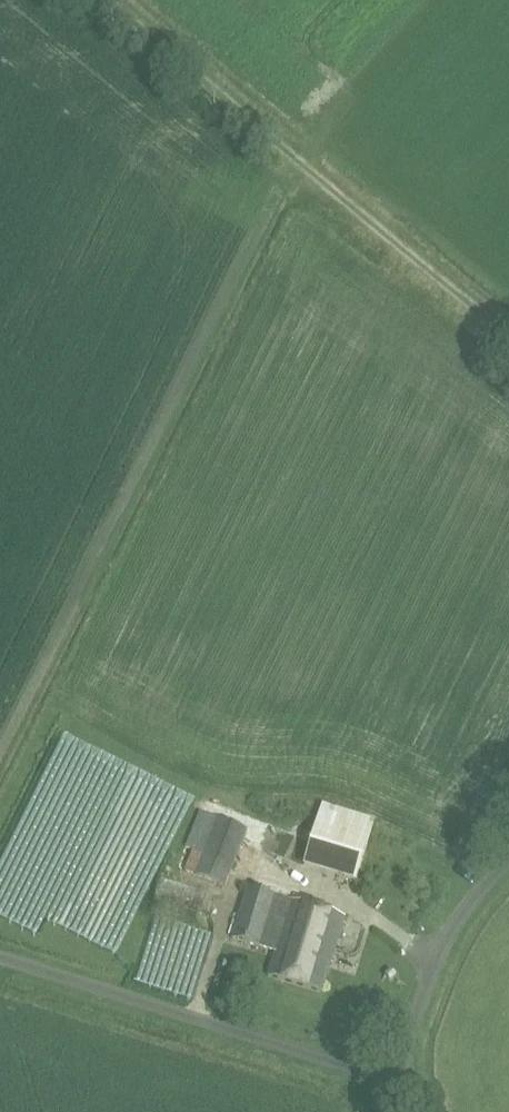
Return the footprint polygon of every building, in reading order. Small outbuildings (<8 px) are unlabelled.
[(303,867),(356,883),(373,823),(321,806),(303,867)] [(184,870),(225,886),(247,830),(199,810),(184,847),(191,850),(184,870)] [(154,901),(197,914),(198,910),(211,914),(216,897),(161,879),(154,901)] [(268,977),(321,993),(345,918),(248,888),(232,939),(276,952),(268,977)]
